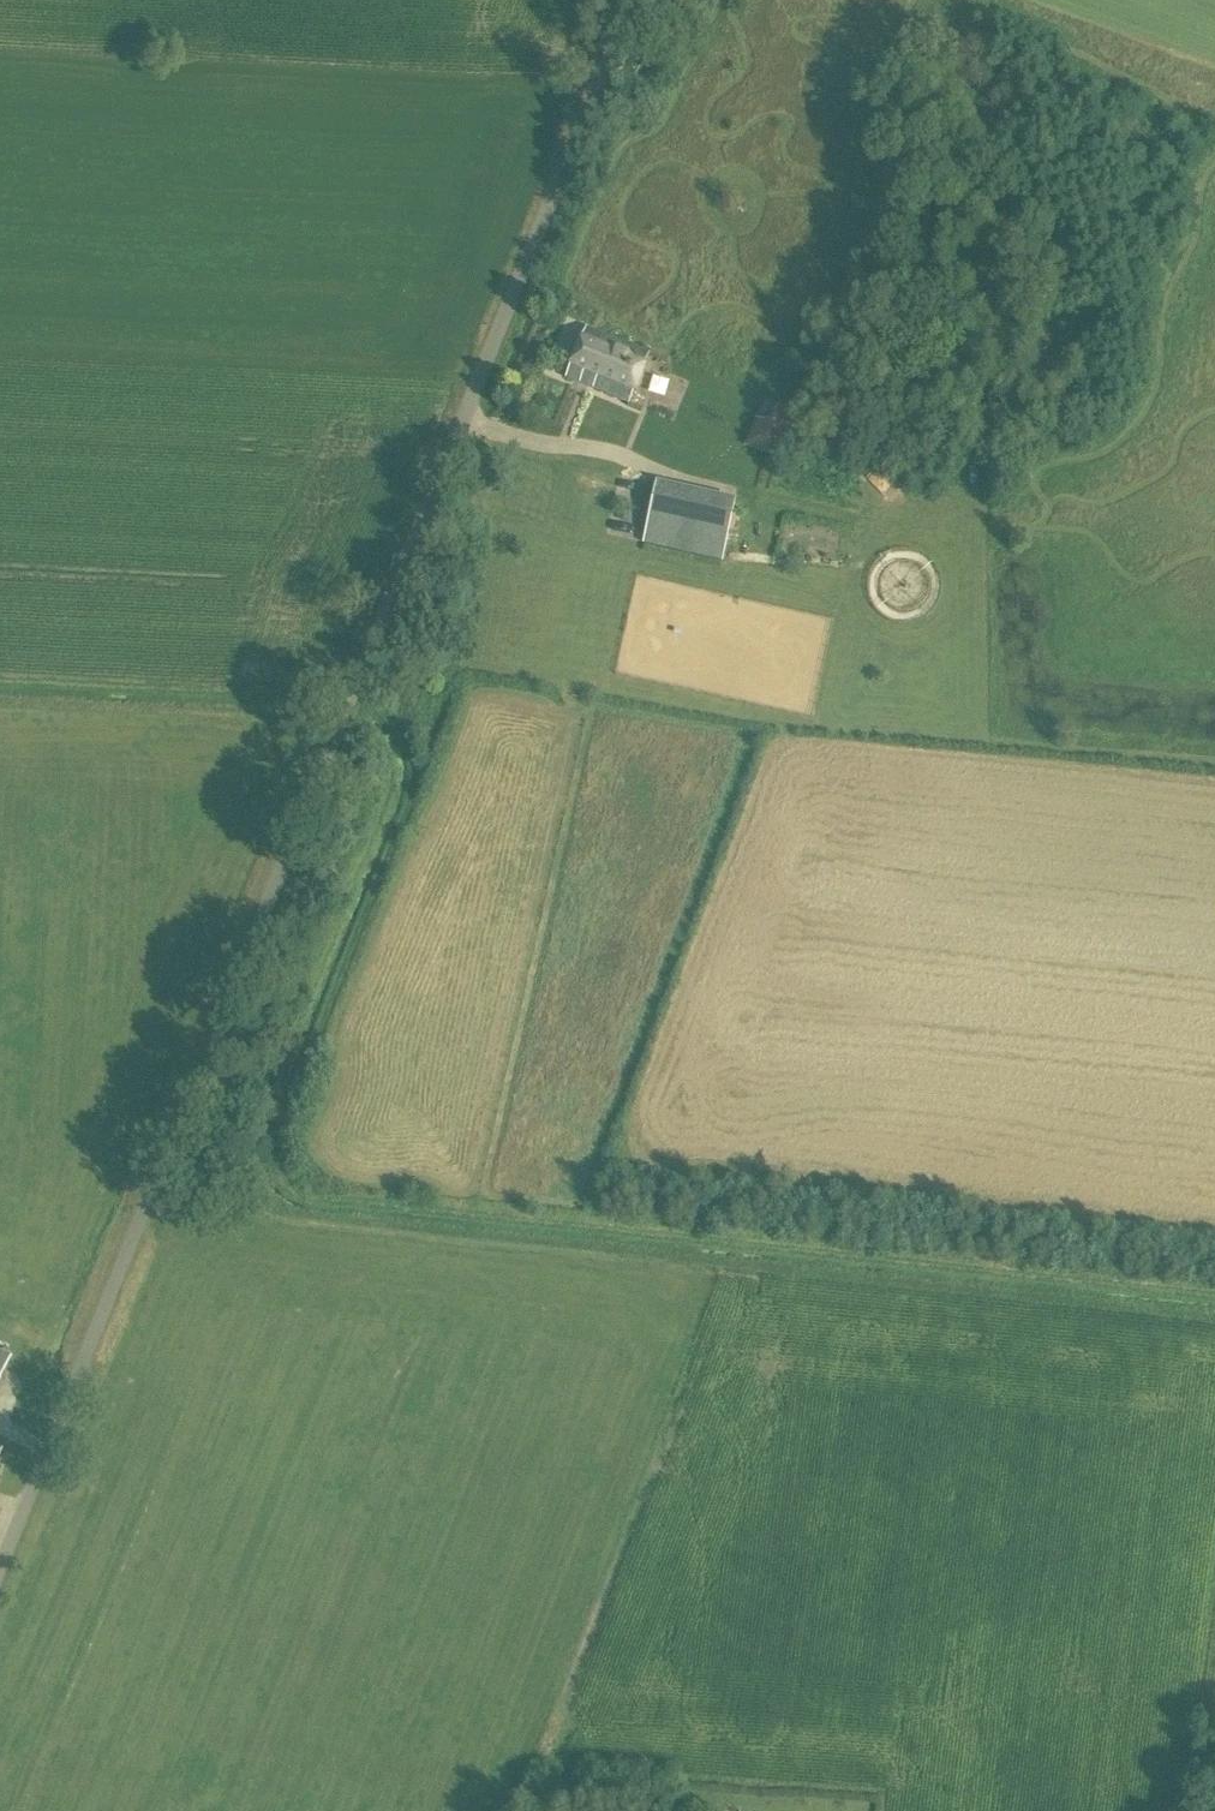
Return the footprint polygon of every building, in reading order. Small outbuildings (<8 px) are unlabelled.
[(627,402),(648,354),(586,327),(565,375),(627,402)] [(766,422),(757,419),(756,421),(747,442),(779,455),(796,413),(778,405),(772,420),(766,422)] [(723,560),(736,499),(656,481),(643,543),(723,560)] [(10,1357),(0,1352),(0,1380),(10,1357)]
